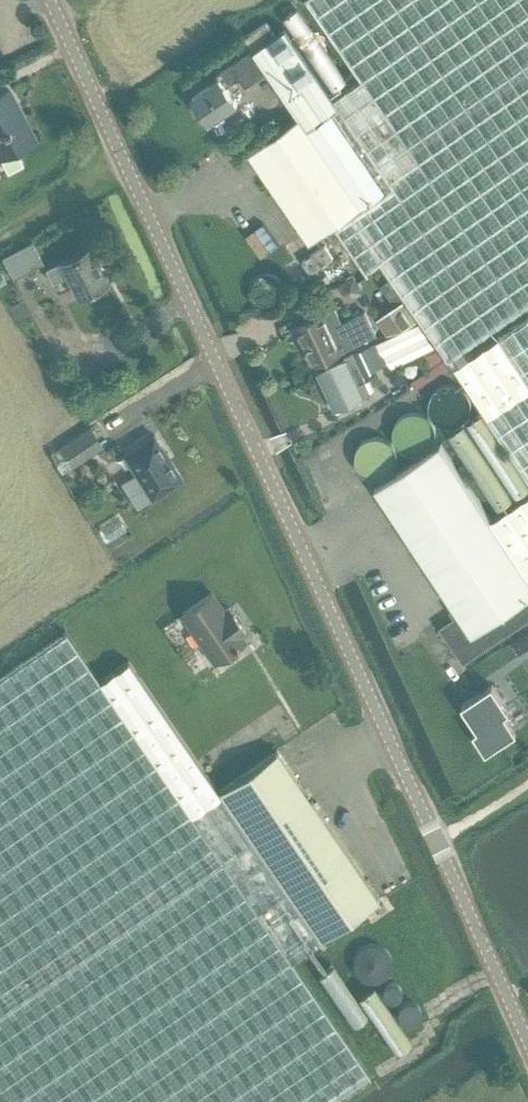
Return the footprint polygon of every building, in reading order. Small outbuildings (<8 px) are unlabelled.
[(363,77),(340,93),(334,97),(301,49),(269,71),(299,116),(249,150),(311,241),(335,224),(367,270),(381,260),(449,357),(455,366),(462,376),(527,476),(527,318),(471,356),(464,346),(527,302),(527,0),(309,0),(363,77)] [(220,77),(192,96),(210,122),(214,119),(217,123),(226,117),(223,112),(239,102),(227,86),(239,78),(246,87),(269,71),(301,49),(285,27),(275,34),(267,21),(245,36),(254,48),(217,73),(220,77)] [(8,171),(23,163),(15,147),(35,137),(10,88),(0,93),(0,156),(8,171)] [(13,277),(43,261),(32,240),(2,256),(13,277)] [(91,245),(60,261),(59,260),(45,268),(53,282),(67,275),(78,296),(109,279),(91,245)] [(325,245),(304,260),(312,272),(333,256),(325,245)] [(418,319),(404,299),(377,319),(387,333),(418,319)] [(314,363),(343,349),(343,348),(377,332),(366,309),(343,320),(337,307),(296,326),(314,363)] [(336,409),(372,392),(363,373),(390,360),(393,366),(436,345),(420,321),(354,353),(356,358),(349,362),(347,358),(318,372),(336,409)] [(434,349),(423,354),(430,370),(443,362),(434,349)] [(351,449),(375,486),(460,614),(442,626),(464,660),(527,617),(527,476),(462,376),(351,449)] [(91,426),(60,446),(72,465),(103,445),(91,426)] [(135,472),(121,481),(137,507),(152,498),(183,478),(154,434),(123,454),(135,472)] [(236,645),(244,640),(240,634),(245,631),(229,607),(224,611),(211,592),(182,612),(215,660),(223,654),(227,656),(236,650),(236,645)] [(511,640),(520,653),(527,647),(527,629),(511,640)] [(0,676),(0,1101),(327,1101),(369,1073),(291,959),(320,938),(320,939),(379,898),(277,750),(218,790),(129,660),(100,680),(66,631),(0,676)] [(491,679),(460,700),(476,724),(472,727),(485,746),(515,726),(502,706),(507,704),(491,679)]
